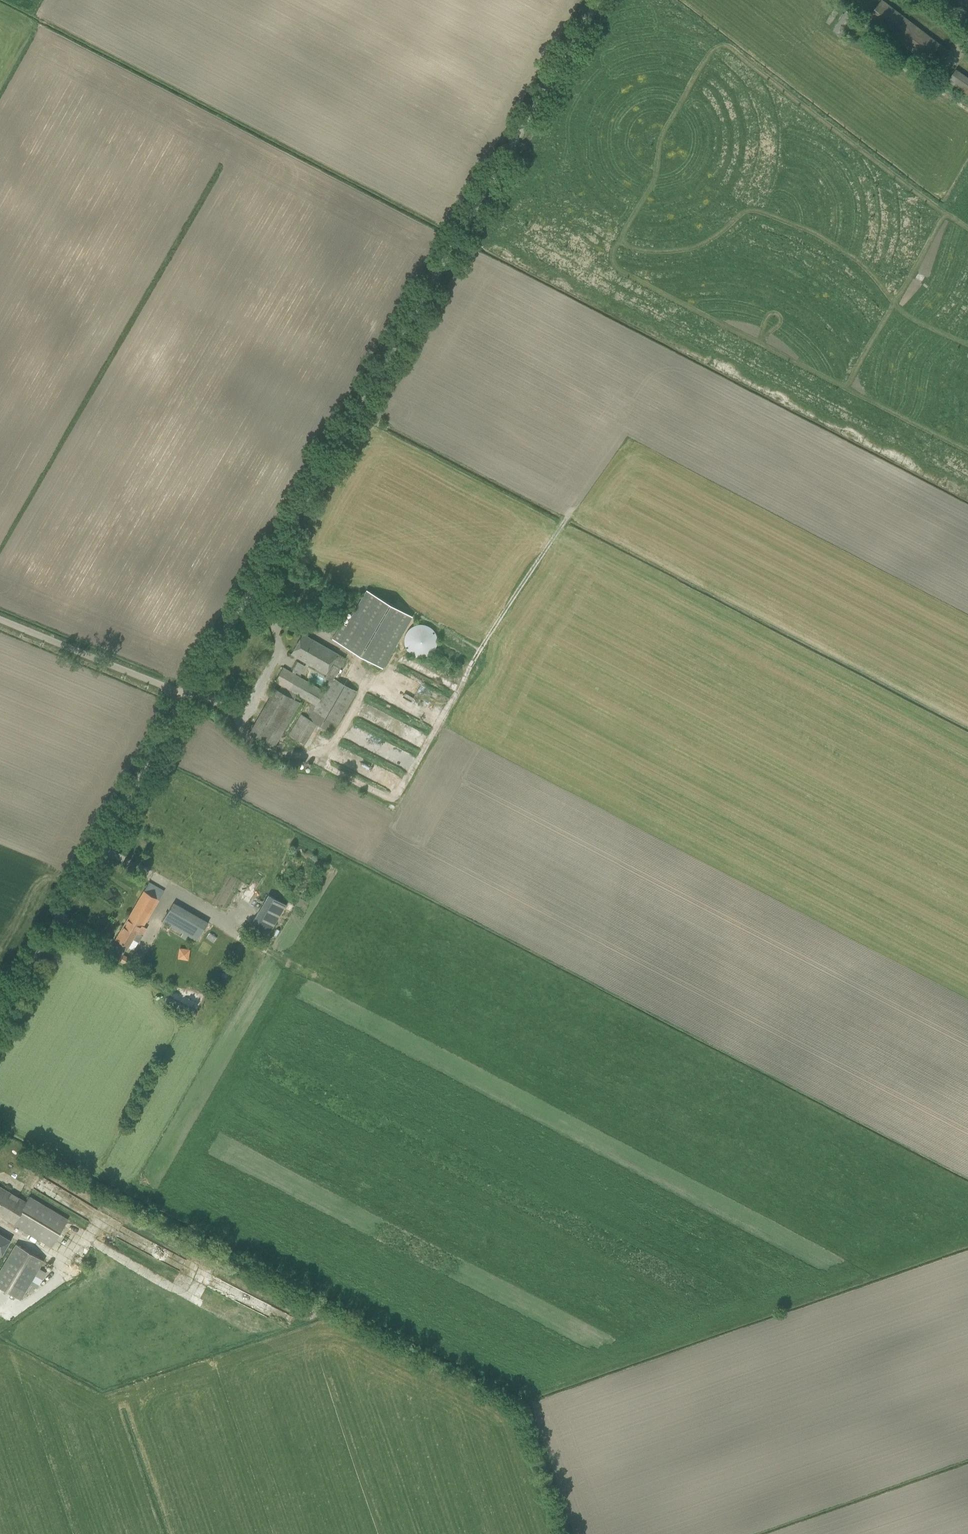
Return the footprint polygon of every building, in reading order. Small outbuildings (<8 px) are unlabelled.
[(868,17),(932,66),(946,48),(883,0),(881,0),(868,17)] [(846,11),(833,32),(842,37),(855,17),(846,11)] [(382,668),(412,617),(366,590),(346,624),(341,622),(332,639),(382,668)] [(433,631),(428,626),(424,625),(420,625),(415,626),(412,627),(409,630),(406,635),(404,639),(405,644),(406,648),(409,653),(414,656),(418,657),(423,657),(428,656),(431,654),(435,649),(436,646),(437,641),(436,635),(433,631)] [(249,732),(258,737),(275,747),(300,703),(294,699),(297,695),(311,703),(304,716),(301,714),(289,735),(305,744),(317,725),(332,734),(357,692),(334,678),(335,676),(337,677),(340,674),(337,672),(345,658),(302,633),(291,653),(326,674),(324,677),(330,680),(324,691),(283,667),(274,681),(283,686),(288,689),(286,694),(283,693),(275,688),(249,732)] [(292,670),(296,673),(301,664),(297,662),(292,670)] [(163,890),(157,887),(149,882),(115,939),(124,944),(133,949),(146,927),(143,925),(163,890)] [(266,939),(286,905),(268,895),(248,929),(266,939)] [(163,922),(197,941),(207,922),(173,903),(163,922)] [(178,947),(176,958),(187,960),(189,949),(178,947)] [(121,961),(135,968),(137,963),(124,955),(121,961)] [(26,1201),(0,1186),(0,1215),(14,1223),(13,1224),(51,1247),(68,1219),(29,1196),(26,1201)] [(9,1239),(0,1234),(0,1255),(9,1239)] [(44,1261),(15,1244),(0,1269),(0,1287),(21,1299),(44,1261)]
